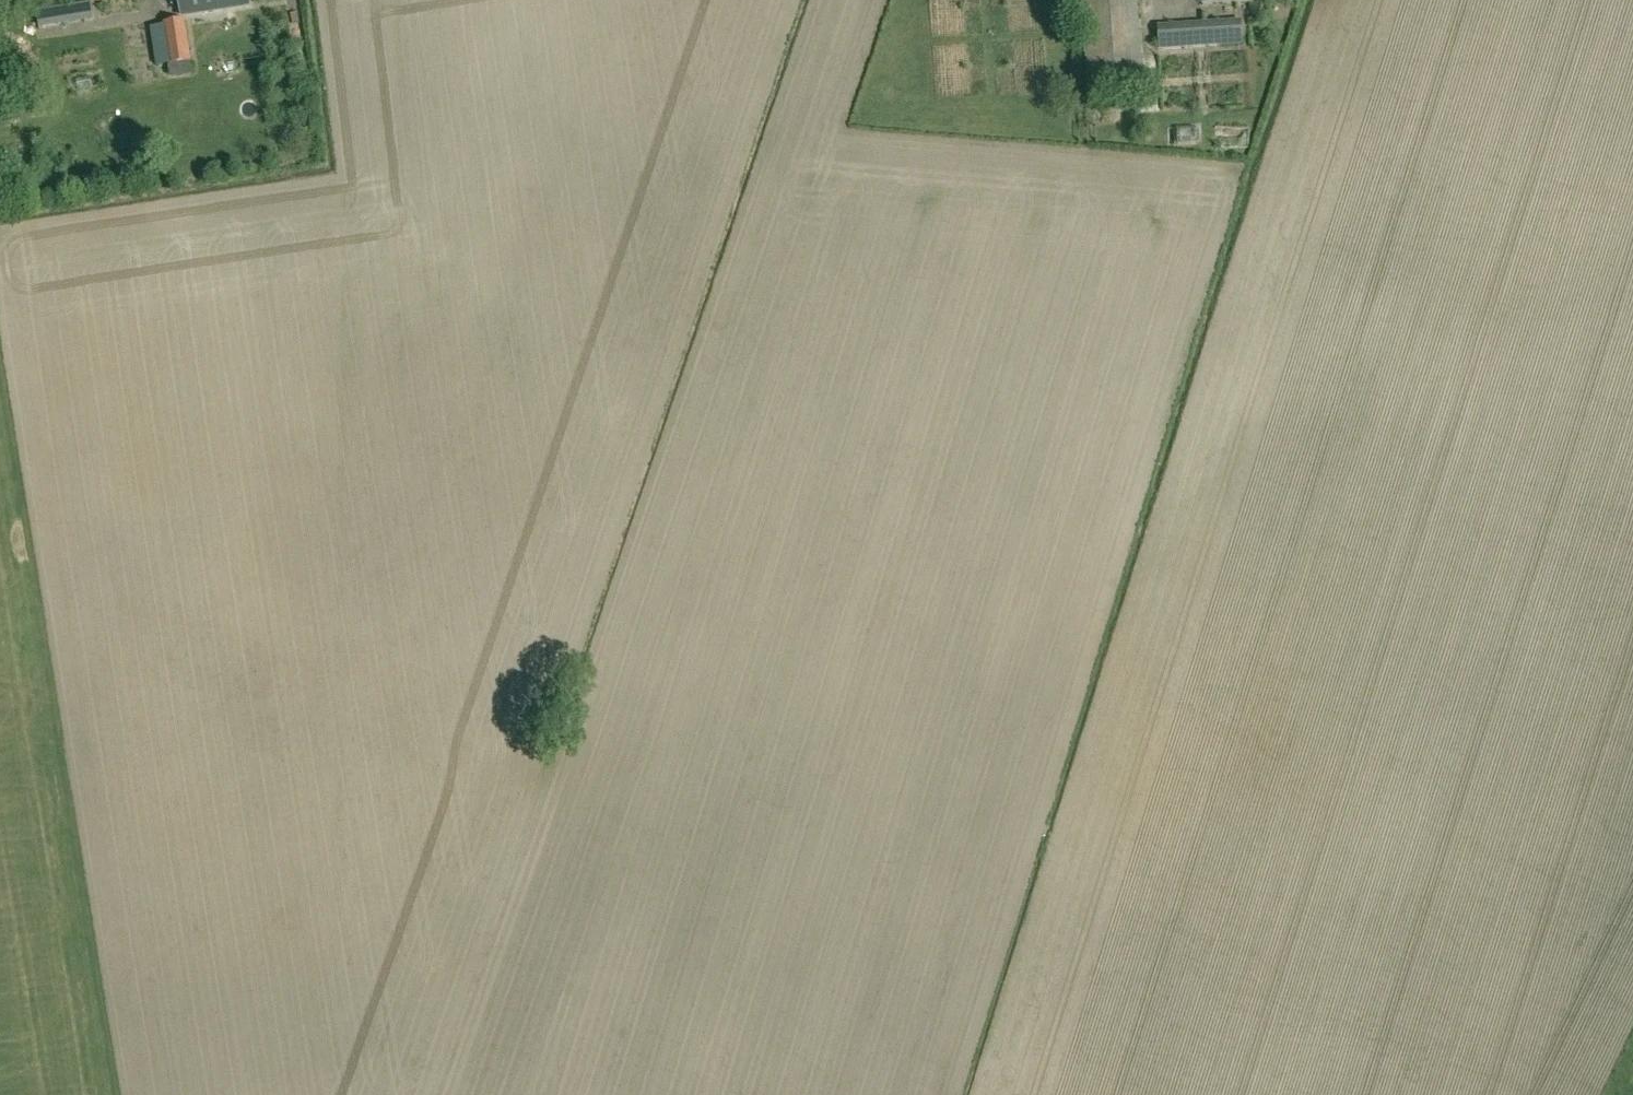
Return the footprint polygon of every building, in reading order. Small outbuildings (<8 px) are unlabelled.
[(184,15),(251,4),(251,0),(182,0),(184,15)] [(1089,96),(1146,91),(1139,0),(1083,0),(1089,96)] [(1234,21),(1158,27),(1158,50),(1242,44),(1241,20),(1234,21)] [(171,65),(191,62),(185,21),(165,24),(167,35),(153,38),(156,64),(171,61),(171,65)] [(232,81),(250,76),(247,65),(229,70),(232,81)]
